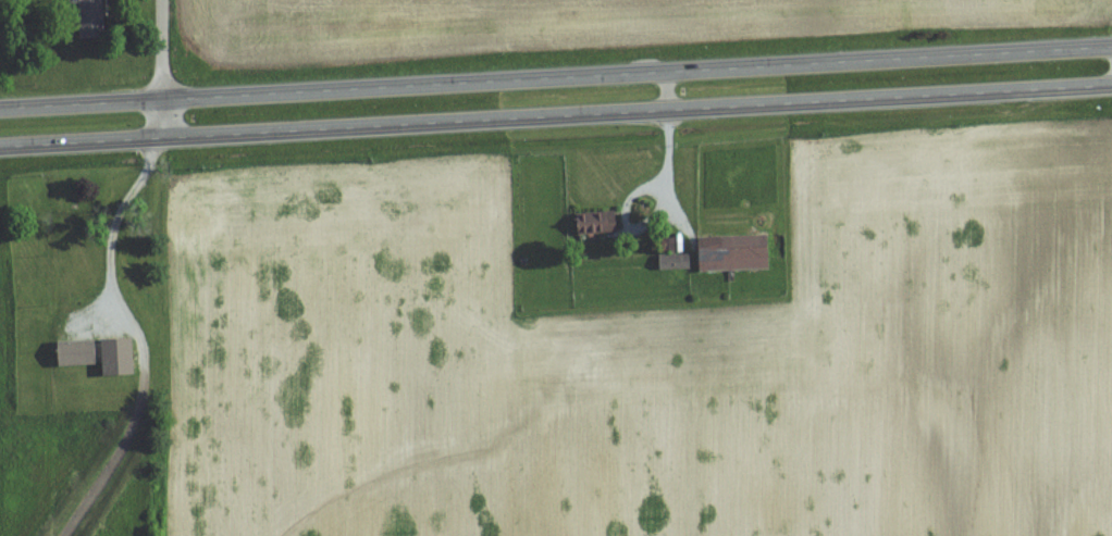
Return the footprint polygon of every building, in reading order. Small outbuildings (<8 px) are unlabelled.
[(107,39),(106,0),(82,0),(83,40),(107,39)] [(620,231),(617,210),(580,215),(583,236),(620,231)] [(701,269),(772,269),(772,235),(701,236),(701,269)] [(692,254),(661,255),(662,270),(692,269),(692,254)] [(105,375),(136,374),(136,338),(104,339),(105,375)] [(60,341),(61,366),(98,365),(98,340),(60,341)]
